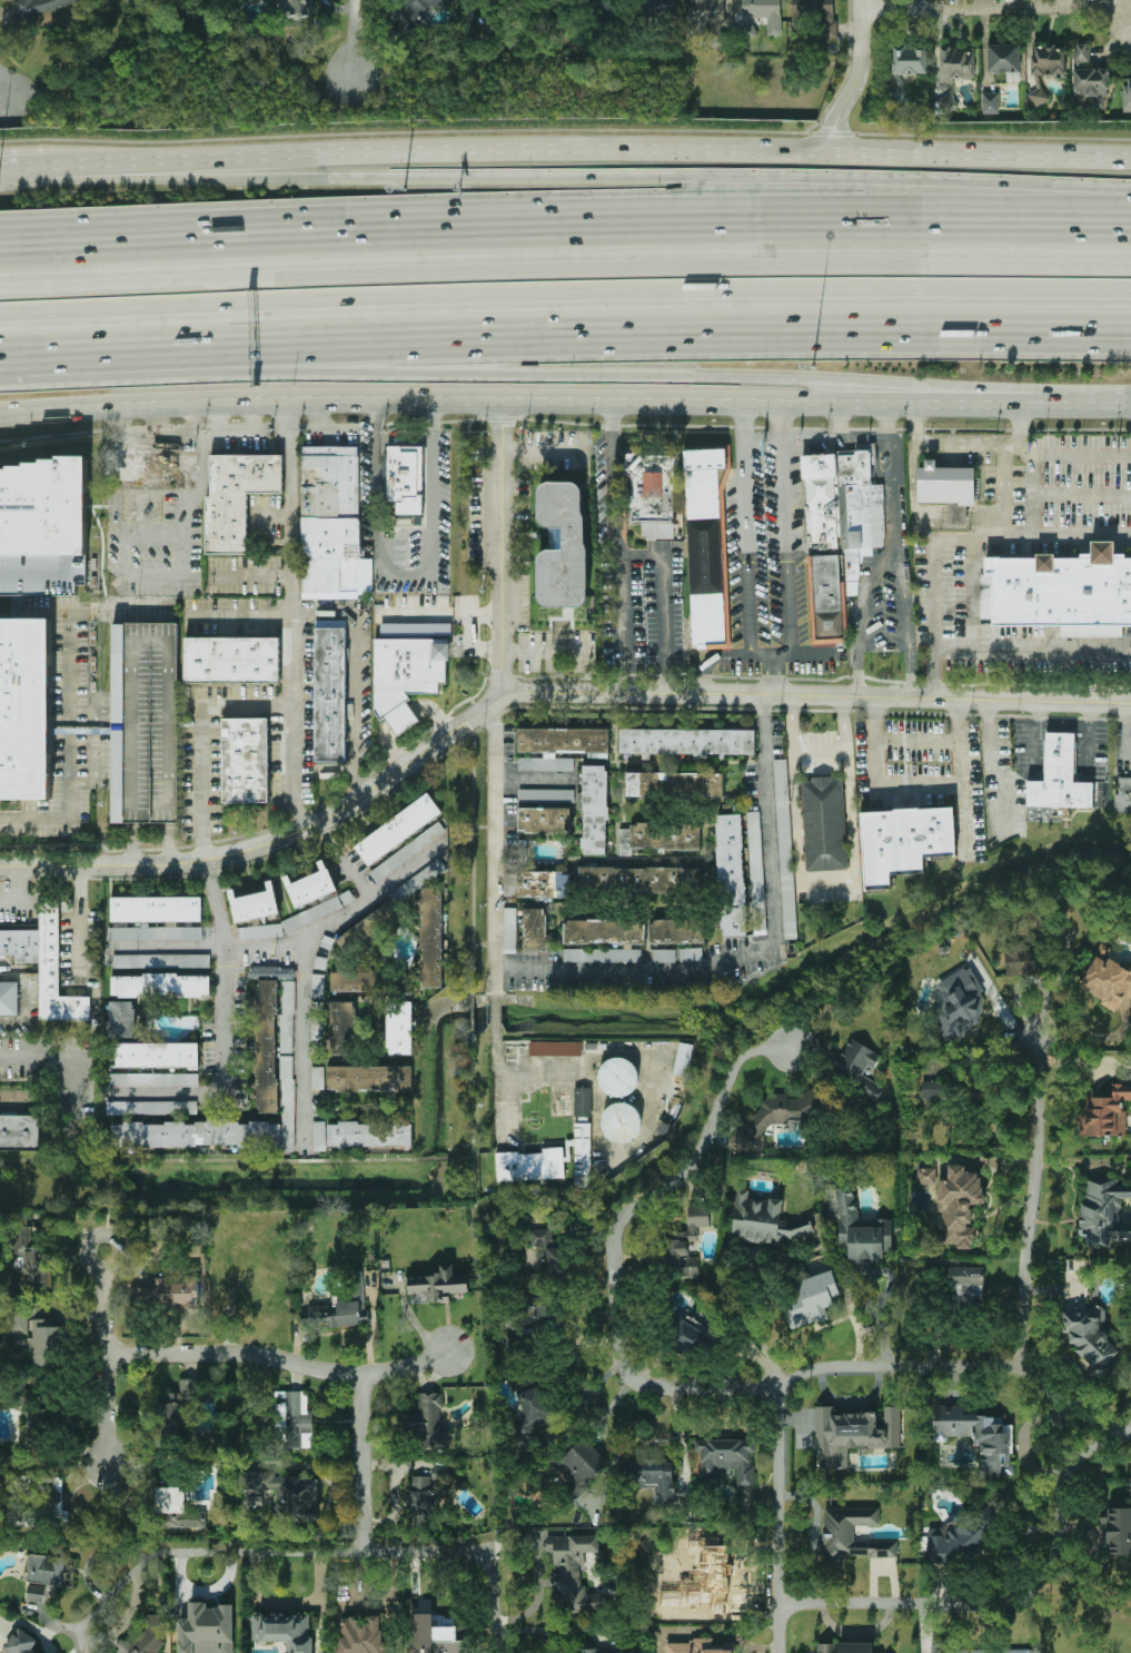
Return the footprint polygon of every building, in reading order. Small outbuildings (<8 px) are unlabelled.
[(82,0),(13,0),(19,19),(82,0)] [(421,27),(421,12),(429,12),(429,6),(448,6),(448,0),(397,0),(398,28),(421,27)] [(605,17),(619,12),(615,0),(602,0),(599,1),(605,17)] [(687,33),(710,34),(710,21),(724,21),(725,0),(688,0),(687,33)] [(781,0),(742,0),(742,32),(752,32),(752,17),(766,17),(766,34),(781,34),(781,0)] [(792,21),(819,21),(819,37),(835,37),(834,0),(792,0),(792,21)] [(988,72),(1006,72),(1006,80),(1020,80),(1020,43),(988,44),(988,72)] [(1073,96),(1093,96),(1093,108),(1107,108),(1108,68),(1089,67),(1089,43),(1073,43),(1073,96)] [(1032,44),(1032,75),(1064,76),(1065,48),(1053,48),(1053,44),(1032,44)] [(926,73),(925,47),(892,48),(893,73),(926,73)] [(974,79),(974,47),(940,47),(940,83),(949,83),(949,97),(940,96),(940,110),(954,110),(954,79),(974,79)] [(909,99),(902,83),(887,90),(893,106),(909,99)] [(1028,93),(1036,107),(1050,98),(1042,85),(1028,93)] [(999,92),(981,92),(982,112),(999,112),(999,92)] [(867,555),(859,556),(860,574),(846,575),(845,556),(843,556),(839,451),(855,451),(855,444),(874,443),(875,465),(871,465),(872,485),(883,485),(885,546),(871,547),(872,555),(867,555)] [(388,445),(387,502),(404,502),(404,495),(418,495),(418,451),(403,449),(403,445),(388,445)] [(357,518),(360,518),(360,560),(357,560),(357,595),(301,595),(302,517),(299,517),(299,455),(302,456),(302,447),(358,447),(357,518)] [(731,468),(720,488),(730,646),(693,649),(682,451),(717,448),(717,449),(730,448),(731,468)] [(645,457),(648,457),(648,452),(675,452),(674,541),(647,540),(647,535),(641,535),(641,525),(625,525),(626,475),(631,476),(628,473),(629,472),(628,469),(628,468),(623,462),(626,458),(626,456),(627,455),(629,453),(632,453),(635,449),(641,456),(643,455),(645,457)] [(75,594),(0,594),(0,469),(12,469),(12,466),(28,466),(28,464),(43,464),(43,461),(61,461),(61,455),(88,455),(88,499),(87,499),(87,545),(88,545),(88,583),(75,583),(75,594)] [(819,551),(819,543),(806,543),(803,456),(835,455),(839,542),(837,542),(837,550),(819,551)] [(248,554),(237,554),(222,554),(207,554),(207,493),(212,493),(212,456),(282,456),(282,494),(248,494),(248,554)] [(975,505),(968,505),(959,505),(959,502),(948,502),(917,502),(917,467),(927,467),(927,461),(939,461),(939,467),(976,468),(975,505)] [(543,491),(546,487),(550,483),(576,483),(583,486),(586,491),(586,513),(588,517),(589,525),(588,543),(592,553),(592,600),(587,606),(579,608),(550,606),(545,604),(542,598),(542,560),(545,554),(549,551),(566,551),(567,527),(550,527),(546,524),(542,518),(543,491)] [(948,502),(948,516),(948,525),(966,525),(968,516),(968,505),(959,505),(959,502),(948,502)] [(979,618),(979,573),(986,573),(988,557),(1039,558),(1039,554),(1056,554),(1056,558),(1084,558),(1084,554),(1094,554),(1094,543),(1117,543),(1117,555),(1125,555),(1125,558),(1130,559),(1130,626),(1121,626),(1121,637),(1061,636),(1061,626),(995,625),(995,618),(979,618)] [(844,613),(842,618),(843,642),(811,643),(807,556),(840,554),(841,582),(843,582),(844,613)] [(53,799),(0,798),(0,616),(54,616),(53,799)] [(380,616),(452,616),(452,633),(380,634),(380,616)] [(176,822),(168,822),(132,821),(112,821),(113,707),(115,622),(178,623),(176,822)] [(317,762),(318,628),(347,628),(346,762),(317,762)] [(186,636),(280,636),(280,682),(186,682),(186,636)] [(369,693),(369,640),(434,640),(434,644),(450,644),(450,661),(447,661),(447,683),(439,683),(439,693),(434,693),(433,693),(406,693),(411,700),(408,702),(385,717),(381,720),(375,711),(370,711),(369,693)] [(397,735),(391,727),(385,717),(408,702),(415,713),(420,721),(397,735)] [(224,717),(269,719),(268,801),(224,801),(224,717)] [(518,726),(609,726),(609,750),(518,750),(518,726)] [(621,727),(755,729),(755,751),(621,750),(621,727)] [(1049,730),(1077,731),(1074,781),(1094,782),(1093,806),(1029,803),(1030,779),(1046,780),(1049,730)] [(518,756),(572,758),(572,771),(518,770),(518,756)] [(783,939),(773,762),(786,761),(797,938),(783,939)] [(583,848),(582,848),(582,835),(583,835),(584,763),(606,763),(606,769),(608,769),(607,805),(609,805),(609,818),(606,818),(606,852),(583,852),(583,848)] [(724,771),(724,795),(626,795),(626,770),(724,771)] [(812,781),(811,776),(832,774),(832,779),(841,779),(847,868),(806,871),(800,781),(812,781)] [(1120,776),(1130,777),(1130,810),(1119,810),(1113,810),(1114,793),(1120,793),(1120,776)] [(517,789),(574,790),(574,803),(517,802),(517,789)] [(427,790),(442,810),(368,863),(354,843),(427,790)] [(565,832),(526,832),(526,828),(519,828),(519,806),(571,806),(571,828),(565,828),(565,832)] [(890,812),(890,810),(914,808),(914,810),(949,808),(952,857),(919,859),(920,874),(885,877),(886,889),(862,891),(862,879),(861,863),(860,863),(856,814),(890,812)] [(757,810),(766,933),(754,934),(745,811),(757,810)] [(746,930),(746,934),(722,936),(716,813),(742,812),(745,904),(750,903),(751,930),(746,930)] [(368,873),(438,821),(445,832),(376,883),(368,873)] [(638,823),(638,821),(693,822),(693,824),(701,824),(701,848),(632,847),(632,855),(619,855),(619,828),(632,828),(632,823),(638,823)] [(387,893),(454,844),(462,855),(396,904),(387,893)] [(320,859),(326,857),(334,875),(339,887),(298,904),(292,892),(286,874),(290,873),(294,881),(325,868),(320,859)] [(615,865),(615,867),(648,867),(648,864),(684,864),(684,867),(700,867),(700,888),(672,889),(672,892),(655,892),(655,889),(616,889),(616,891),(595,891),(595,889),(577,889),(577,867),(577,865),(615,865)] [(563,872),(571,872),(571,894),(518,894),(518,872),(524,872),(524,870),(564,870),(563,872)] [(502,873),(516,873),(516,895),(502,895),(502,873)] [(269,889),(268,879),(274,878),(277,892),(280,911),(237,920),(232,897),(230,887),(237,885),(239,894),(269,889)] [(348,889),(355,899),(345,904),(339,894),(348,889)] [(425,947),(420,947),(420,922),(425,922),(425,889),(443,889),(443,986),(425,986),(425,947)] [(111,895),(201,895),(201,919),(111,920),(111,895)] [(341,908),(287,931),(281,919),(336,895),(341,908)] [(14,954),(0,954),(0,929),(39,929),(39,898),(59,897),(59,996),(89,996),(89,1018),(39,1018),(39,996),(39,962),(14,962),(14,954)] [(336,939),(388,901),(399,917),(393,921),(395,924),(379,936),(377,933),(370,937),(373,940),(355,952),(353,950),(347,953),(336,939)] [(503,907),(516,907),(515,952),(503,952),(503,907)] [(544,912),(547,913),(546,943),(544,943),(543,948),(524,948),(524,907),(544,908),(544,912)] [(649,922),(654,921),(654,919),(702,917),(702,919),(705,919),(705,939),(651,941),(649,922)] [(568,921),(568,919),(643,919),(643,921),(646,921),(646,941),(564,941),(564,921),(568,921)] [(237,927),(281,923),(282,937),(238,940),(237,927)] [(201,940),(111,940),(111,928),(201,927),(201,940)] [(679,949),(701,947),(702,959),(681,961),(679,949)] [(562,949),(642,950),(642,962),(562,960),(562,949)] [(652,949),(674,950),(674,962),(652,961),(652,949)] [(1006,972),(1035,973),(1036,950),(1006,949),(1006,972)] [(209,953),(209,968),(110,968),(110,953),(209,953)] [(1111,955),(1108,960),(1098,954),(1079,988),(1117,1010),(1126,995),(1130,998),(1130,966),(1111,955)] [(251,966),(250,977),(296,978),(296,967),(251,966)] [(930,1011),(947,1043),(982,1024),(976,1013),(989,1006),(969,966),(933,985),(943,1004),(930,1011)] [(333,990),(333,971),(338,971),(338,968),(359,968),(359,971),(371,971),(371,968),(394,968),(394,971),(410,971),(410,989),(333,990)] [(117,996),(116,993),(112,993),(112,976),(145,976),(145,972),(178,971),(178,976),(210,974),(210,992),(204,993),(204,996),(183,996),(183,993),(131,993),(131,996),(117,996)] [(17,1014),(0,1014),(0,979),(17,979),(17,1014)] [(258,1072),(254,1072),(254,1039),(258,1039),(258,979),(275,979),(275,993),(277,993),(277,1012),(275,1012),(275,1079),(278,1079),(278,1111),(268,1111),(258,1111),(258,1072)] [(292,1052),(280,1052),(280,979),(291,979),(292,1052)] [(132,1010),(136,1010),(136,1027),(132,1027),(132,1037),(116,1037),(116,1000),(132,1000),(132,1010)] [(414,1000),(414,1055),(388,1055),(387,1000),(414,1000)] [(321,1061),(310,1061),(310,1001),(321,1001),(321,1061)] [(356,1052),(330,1052),(329,1001),(356,1001),(356,1052)] [(879,1055),(852,1037),(830,1072),(877,1101),(885,1088),(866,1076),(879,1055)] [(529,1040),(582,1040),(582,1055),(529,1055),(529,1040)] [(199,1041),(199,1066),(117,1066),(117,1041),(199,1041)] [(679,1041),(694,1043),(687,1077),(673,1073),(679,1041)] [(281,1116),(280,1056),(291,1056),(292,1079),(294,1079),(295,1148),(285,1148),(285,1116),(281,1116)] [(605,1062),(611,1058),(616,1056),(624,1056),(629,1058),(634,1061),(638,1067),(639,1072),(639,1078),(637,1083),(635,1088),(631,1091),(626,1093),(621,1095),(614,1093),(611,1092),(607,1090),(604,1086),(602,1082),(601,1078),(601,1072),(602,1067),(605,1062)] [(339,1088),(327,1088),(327,1066),(414,1065),(414,1087),(403,1087),(403,1090),(380,1090),(380,1087),(358,1087),(358,1090),(339,1090),(339,1088)] [(324,1087),(310,1087),(310,1068),(324,1068),(324,1087)] [(199,1086),(105,1087),(105,1073),(199,1072),(199,1086)] [(922,1100),(945,1100),(946,1081),(922,1081),(922,1100)] [(1125,1100),(1130,1100),(1130,1084),(1113,1084),(1113,1092),(1088,1092),(1088,1109),(1078,1110),(1079,1136),(1125,1135),(1125,1100)] [(575,1086),(592,1086),(592,1116),(587,1116),(577,1116),(575,1116),(575,1086)] [(818,1112),(819,1092),(816,1090),(803,1090),(794,1100),(787,1094),(775,1093),(770,1099),(761,1099),(761,1107),(737,1135),(737,1140),(744,1146),(744,1151),(764,1151),(764,1134),(772,1125),(785,1125),(791,1119),(813,1119),(818,1112)] [(105,1100),(198,1099),(198,1113),(105,1113),(105,1100)] [(608,1108),(614,1103),(619,1101),(626,1100),(633,1102),(637,1106),(642,1112),(643,1118),(643,1124),(641,1129),(638,1134),(634,1137),(629,1139),(624,1140),(617,1139),(614,1138),(611,1135),(607,1131),(605,1128),(604,1122),(604,1117),(605,1112),(608,1108)] [(39,1149),(0,1149),(0,1113),(39,1113),(39,1149)] [(380,1124),(380,1118),(401,1118),(401,1124),(414,1124),(414,1145),(329,1145),(329,1124),(340,1124),(340,1119),(360,1119),(360,1124),(380,1124)] [(238,1149),(221,1150),(221,1146),(106,1146),(106,1122),(125,1122),(125,1120),(143,1120),(143,1122),(166,1122),(166,1120),(186,1120),(186,1122),(214,1122),(214,1119),(239,1119),(239,1122),(249,1122),(249,1119),(271,1119),(271,1122),(281,1122),(281,1146),(238,1146),(238,1149)] [(314,1150),(312,1120),(325,1120),(326,1150),(314,1150)] [(662,1120),(672,1126),(666,1135),(656,1129),(662,1120)] [(574,1121),(577,1121),(587,1121),(591,1121),(591,1180),(574,1180),(574,1145),(574,1139),(574,1121)] [(568,1139),(574,1139),(574,1145),(568,1145),(569,1160),(566,1160),(563,1160),(563,1156),(565,1156),(565,1139),(568,1139)] [(497,1180),(496,1155),(496,1152),(519,1150),(519,1154),(543,1151),(543,1148),(563,1147),(563,1156),(563,1160),(564,1176),(497,1180)] [(938,1179),(938,1212),(941,1212),(942,1244),(958,1243),(958,1249),(974,1248),(972,1204),(983,1204),(982,1172),(965,1173),(965,1164),(949,1164),(949,1179),(938,1179)] [(935,1168),(917,1168),(918,1184),(936,1184),(935,1168)] [(1121,1222),(1120,1198),(1130,1198),(1130,1185),(1118,1185),(1118,1181),(1080,1182),(1082,1236),(1085,1236),(1085,1246),(1108,1245),(1108,1239),(1130,1238),(1130,1222),(1121,1222)] [(732,1235),(809,1245),(812,1222),(781,1218),(783,1201),(749,1197),(750,1189),(738,1188),(732,1235)] [(884,1265),(884,1251),(893,1251),(893,1219),(856,1220),(856,1188),(838,1188),(839,1249),(849,1248),(849,1265),(884,1265)] [(700,1276),(699,1256),(689,1257),(688,1241),(699,1241),(698,1227),(710,1226),(709,1205),(687,1206),(688,1231),(663,1232),(664,1264),(672,1264),(673,1277),(700,1276)] [(29,1217),(29,1246),(6,1246),(6,1217),(29,1217)] [(531,1229),(531,1247),(536,1247),(537,1277),(568,1275),(567,1247),(553,1248),(552,1228),(531,1229)] [(21,1273),(19,1273),(19,1250),(21,1250),(21,1247),(47,1247),(47,1253),(50,1253),(50,1267),(47,1267),(47,1271),(49,1271),(49,1287),(37,1287),(37,1277),(21,1277),(21,1273)] [(137,1277),(143,1277),(143,1268),(166,1268),(166,1277),(178,1277),(178,1263),(197,1263),(197,1277),(200,1277),(200,1303),(178,1303),(177,1308),(157,1308),(157,1303),(137,1301),(137,1277)] [(437,1270),(443,1270),(443,1264),(454,1264),(454,1275),(469,1274),(469,1290),(452,1290),(452,1295),(442,1295),(442,1300),(428,1301),(427,1291),(408,1293),(408,1286),(404,1286),(403,1274),(413,1274),(413,1276),(437,1275),(437,1270)] [(985,1267),(947,1266),(946,1301),(984,1302),(985,1267)] [(346,1294),(345,1271),(360,1269),(364,1308),(367,1307),(368,1317),(360,1318),(360,1319),(358,1319),(358,1323),(330,1325),(329,1322),(299,1324),(298,1308),(333,1306),(333,1295),(346,1294)] [(797,1281),(801,1294),(782,1300),(791,1329),(829,1318),(826,1308),(836,1305),(833,1297),(842,1295),(834,1269),(797,1281)] [(521,1304),(518,1328),(549,1332),(552,1303),(531,1300),(530,1306),(521,1304)] [(26,1309),(27,1333),(12,1333),(12,1309),(26,1309)] [(1062,1310),(1062,1333),(1072,1333),(1073,1361),(1090,1360),(1090,1374),(1111,1374),(1110,1330),(1104,1330),(1104,1309),(1062,1310)] [(677,1313),(666,1336),(709,1358),(721,1335),(677,1313)] [(33,1352),(28,1352),(27,1337),(32,1337),(32,1318),(54,1318),(54,1325),(59,1325),(60,1354),(56,1354),(56,1364),(33,1365),(33,1352)] [(187,1416),(188,1448),(160,1449),(159,1400),(169,1400),(169,1392),(179,1390),(179,1378),(199,1377),(200,1415),(187,1416)] [(32,1393),(61,1392),(62,1408),(67,1408),(68,1437),(63,1437),(65,1445),(34,1447),(32,1402),(24,1414),(7,1402),(18,1385),(32,1394),(32,1393)] [(511,1423),(517,1437),(555,1421),(541,1385),(518,1395),(527,1417),(511,1423)] [(280,1390),(307,1390),(307,1409),(311,1409),(311,1435),(310,1435),(310,1447),(298,1447),(280,1447),(280,1435),(274,1434),(275,1409),(280,1409),(280,1390)] [(418,1415),(417,1393),(438,1392),(438,1393),(442,1393),(443,1406),(438,1407),(440,1448),(419,1449),(419,1426),(417,1426),(416,1415),(418,1415)] [(933,1441),(949,1441),(949,1436),(973,1436),(974,1445),(981,1445),(982,1476),(1012,1475),(1012,1425),(1002,1425),(1002,1416),(965,1416),(964,1405),(933,1405),(933,1441)] [(848,1448),(901,1447),(900,1407),(885,1407),(885,1429),(877,1429),(877,1413),(834,1413),(834,1406),(816,1406),(816,1457),(831,1457),(831,1469),(849,1469),(848,1448)] [(572,1484),(565,1491),(574,1500),(611,1464),(584,1437),(555,1466),(572,1484)] [(737,1469),(737,1488),(753,1488),(753,1452),(755,1452),(755,1440),(695,1440),(695,1452),(700,1452),(700,1476),(718,1475),(718,1469),(737,1469)] [(656,1506),(675,1506),(674,1460),(629,1461),(630,1489),(655,1489),(656,1506)] [(433,1465),(450,1465),(450,1479),(433,1479),(433,1465)] [(162,1471),(179,1471),(179,1485),(180,1485),(180,1489),(187,1489),(187,1512),(205,1512),(205,1526),(176,1526),(176,1525),(169,1525),(169,1512),(160,1512),(160,1485),(162,1485),(162,1471)] [(290,1475),(304,1475),(304,1476),(318,1476),(319,1522),(274,1523),(272,1488),(239,1489),(239,1472),(275,1471),(275,1476),(291,1476),(290,1475)] [(407,1496),(411,1496),(411,1491),(413,1491),(413,1475),(430,1475),(430,1489),(435,1489),(435,1496),(438,1496),(438,1514),(435,1514),(436,1524),(428,1524),(428,1527),(414,1527),(414,1524),(411,1524),(411,1508),(407,1508),(407,1496)] [(62,1510),(68,1510),(68,1525),(58,1525),(16,1525),(16,1477),(61,1476),(62,1510)] [(986,1521),(1005,1522),(1006,1494),(987,1494),(986,1521)] [(879,1508),(824,1508),(824,1562),(848,1562),(848,1557),(897,1556),(897,1540),(854,1541),(854,1526),(879,1526),(879,1508)] [(1130,1556),(1130,1508),(1108,1508),(1108,1517),(1102,1517),(1102,1547),(1109,1547),(1109,1555),(1130,1556)] [(928,1559),(987,1558),(987,1529),(973,1530),(973,1522),(928,1523),(928,1559)] [(546,1536),(546,1553),(554,1553),(555,1601),(567,1601),(567,1613),(604,1612),(604,1594),(582,1595),(582,1564),(585,1563),(584,1553),(600,1553),(599,1535),(546,1536)] [(27,1578),(23,1578),(27,1554),(30,1555),(30,1553),(75,1560),(71,1586),(26,1580),(27,1578)] [(730,1599),(730,1559),(708,1559),(708,1599),(730,1599)] [(28,1584),(44,1586),(43,1602),(26,1601),(28,1584)] [(233,1607),(208,1607),(207,1602),(190,1602),(190,1618),(179,1618),(179,1652),(233,1652),(233,1607)] [(285,1641),(285,1652),(312,1652),(312,1613),(252,1614),(252,1641),(285,1641)] [(474,1641),(456,1640),(457,1618),(444,1618),(444,1627),(433,1626),(434,1614),(411,1613),(410,1652),(474,1652),(474,1641)] [(157,1652),(158,1652),(117,1652),(116,1652),(119,1649),(115,1644),(121,1637),(125,1642),(127,1640),(133,1645),(132,1645),(135,1647),(146,1632),(146,1614),(161,1614),(161,1641),(165,1643),(157,1652)] [(394,1645),(385,1645),(384,1615),(338,1616),(339,1652),(395,1652),(394,1645)] [(30,1649),(37,1652),(10,1652),(4,1650),(18,1626),(37,1639),(30,1649)] [(732,1646),(714,1647),(714,1640),(666,1640),(666,1652),(732,1652),(732,1646)] [(818,1652),(882,1652),(873,1652),(873,1643),(818,1643),(818,1652)]
